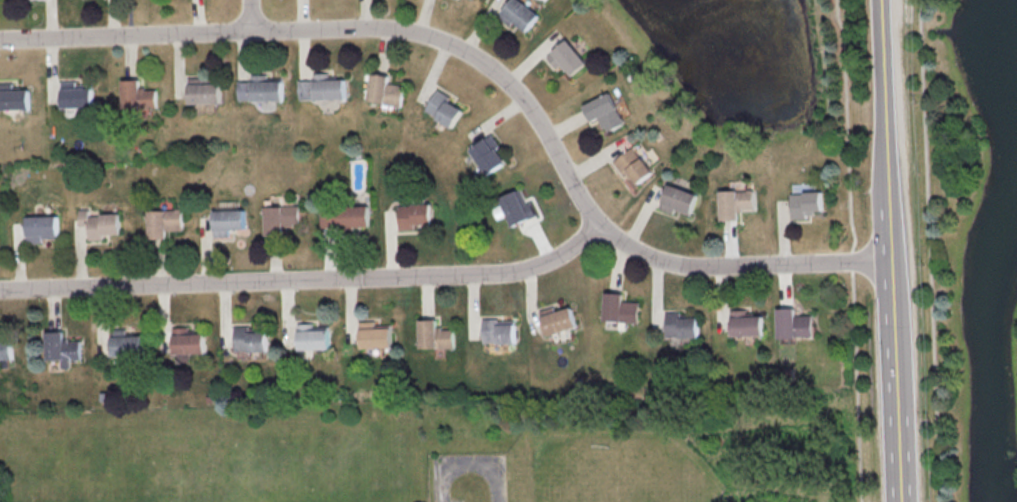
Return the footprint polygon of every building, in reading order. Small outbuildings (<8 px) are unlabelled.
[(498,16),(510,0),(520,0),(539,15),(526,31),(513,21),(510,25),(498,16)] [(545,56),(566,38),(587,63),(572,75),(566,68),(564,70),(559,65),(555,68),(545,56)] [(298,80),(313,79),(313,73),(329,72),(329,79),(344,78),(345,97),(299,98),(298,80)] [(372,72),(389,75),(387,82),(404,85),(400,106),(367,100),(372,72)] [(237,81),(251,81),(251,74),(267,74),(267,80),(282,80),(283,99),(237,100),(237,81)] [(188,77),(204,77),(205,83),(219,83),(220,102),(189,103),(188,77)] [(121,79),(139,79),(139,89),(156,89),(156,107),(122,107),(121,79)] [(61,81),(77,81),(77,84),(92,83),(93,105),(62,107),(61,81)] [(29,109),(0,109),(0,83),(13,83),(13,89),(29,89),(29,109)] [(438,88),(450,96),(447,100),(462,110),(451,127),(424,109),(438,88)] [(582,106),(608,92),(623,122),(605,132),(597,117),(590,121),(582,106)] [(469,149),(490,134),(499,146),(496,149),(506,161),(488,174),(469,149)] [(612,161),(632,147),(640,158),(642,156),(653,171),(637,182),(632,176),(629,178),(624,172),(622,174),(612,161)] [(669,183),(698,194),(689,215),(674,209),(673,213),(659,208),(669,183)] [(499,197),(520,188),(526,203),(530,201),(536,214),(512,225),(499,197)] [(719,190),(752,189),(753,208),(742,208),(742,211),(737,211),(737,220),(720,220),(719,190)] [(790,194),(804,193),(804,191),(821,191),(822,210),(813,211),(813,214),(806,214),(806,218),(791,218),(790,194)] [(399,229),(414,228),(414,224),(432,223),(431,203),(398,204),(399,229)] [(264,206),(299,205),(299,224),(282,224),(282,235),(265,235),(264,206)] [(322,227),(370,226),(369,205),(342,206),(342,208),(321,209),(322,227)] [(78,209),(88,209),(89,215),(100,215),(100,213),(119,213),(119,234),(103,234),(103,239),(89,240),(88,226),(79,226),(78,209)] [(212,210),(244,209),(244,229),(228,230),(229,236),(213,237),(212,210)] [(148,210),(182,210),(182,230),(165,230),(165,238),(148,238),(148,210)] [(26,243),(42,243),(42,238),(57,238),(57,215),(26,215),(26,243)] [(603,320),(637,322),(638,302),(621,301),(622,292),(605,291),(603,320)] [(539,310),(554,305),(555,311),(569,307),(576,327),(547,336),(539,310)] [(776,308),(793,307),(793,316),(811,315),(812,336),(777,337),(776,308)] [(729,309),(746,308),(746,315),(762,315),(763,334),(731,336),(729,309)] [(666,311),(680,311),(680,317),(698,317),(698,337),(679,337),(679,335),(665,335),(666,311)] [(419,319),(435,318),(436,327),(441,326),(442,329),(453,329),(453,347),(420,348),(419,319)] [(482,318),(498,318),(498,324),(514,323),(514,343),(497,344),(497,342),(482,342),(482,318)] [(359,321),(375,320),(375,325),(391,324),(391,347),(360,348),(359,321)] [(297,323),(312,323),(312,326),(328,326),(329,348),(298,349),(297,323)] [(173,326),(189,326),(189,331),(197,330),(197,333),(204,333),(205,352),(172,353),(171,333),(173,333),(173,326)] [(235,326),(249,326),(249,328),(266,328),(267,351),(235,352),(235,326)] [(111,335),(111,328),(126,328),(127,335),(142,334),(142,354),(112,355),(111,335)] [(46,331),(62,331),(62,338),(68,338),(68,341),(79,340),(80,359),(70,359),(70,367),(62,367),(61,358),(47,359),(46,331)] [(12,359),(0,360),(0,339),(10,338),(12,359)]
